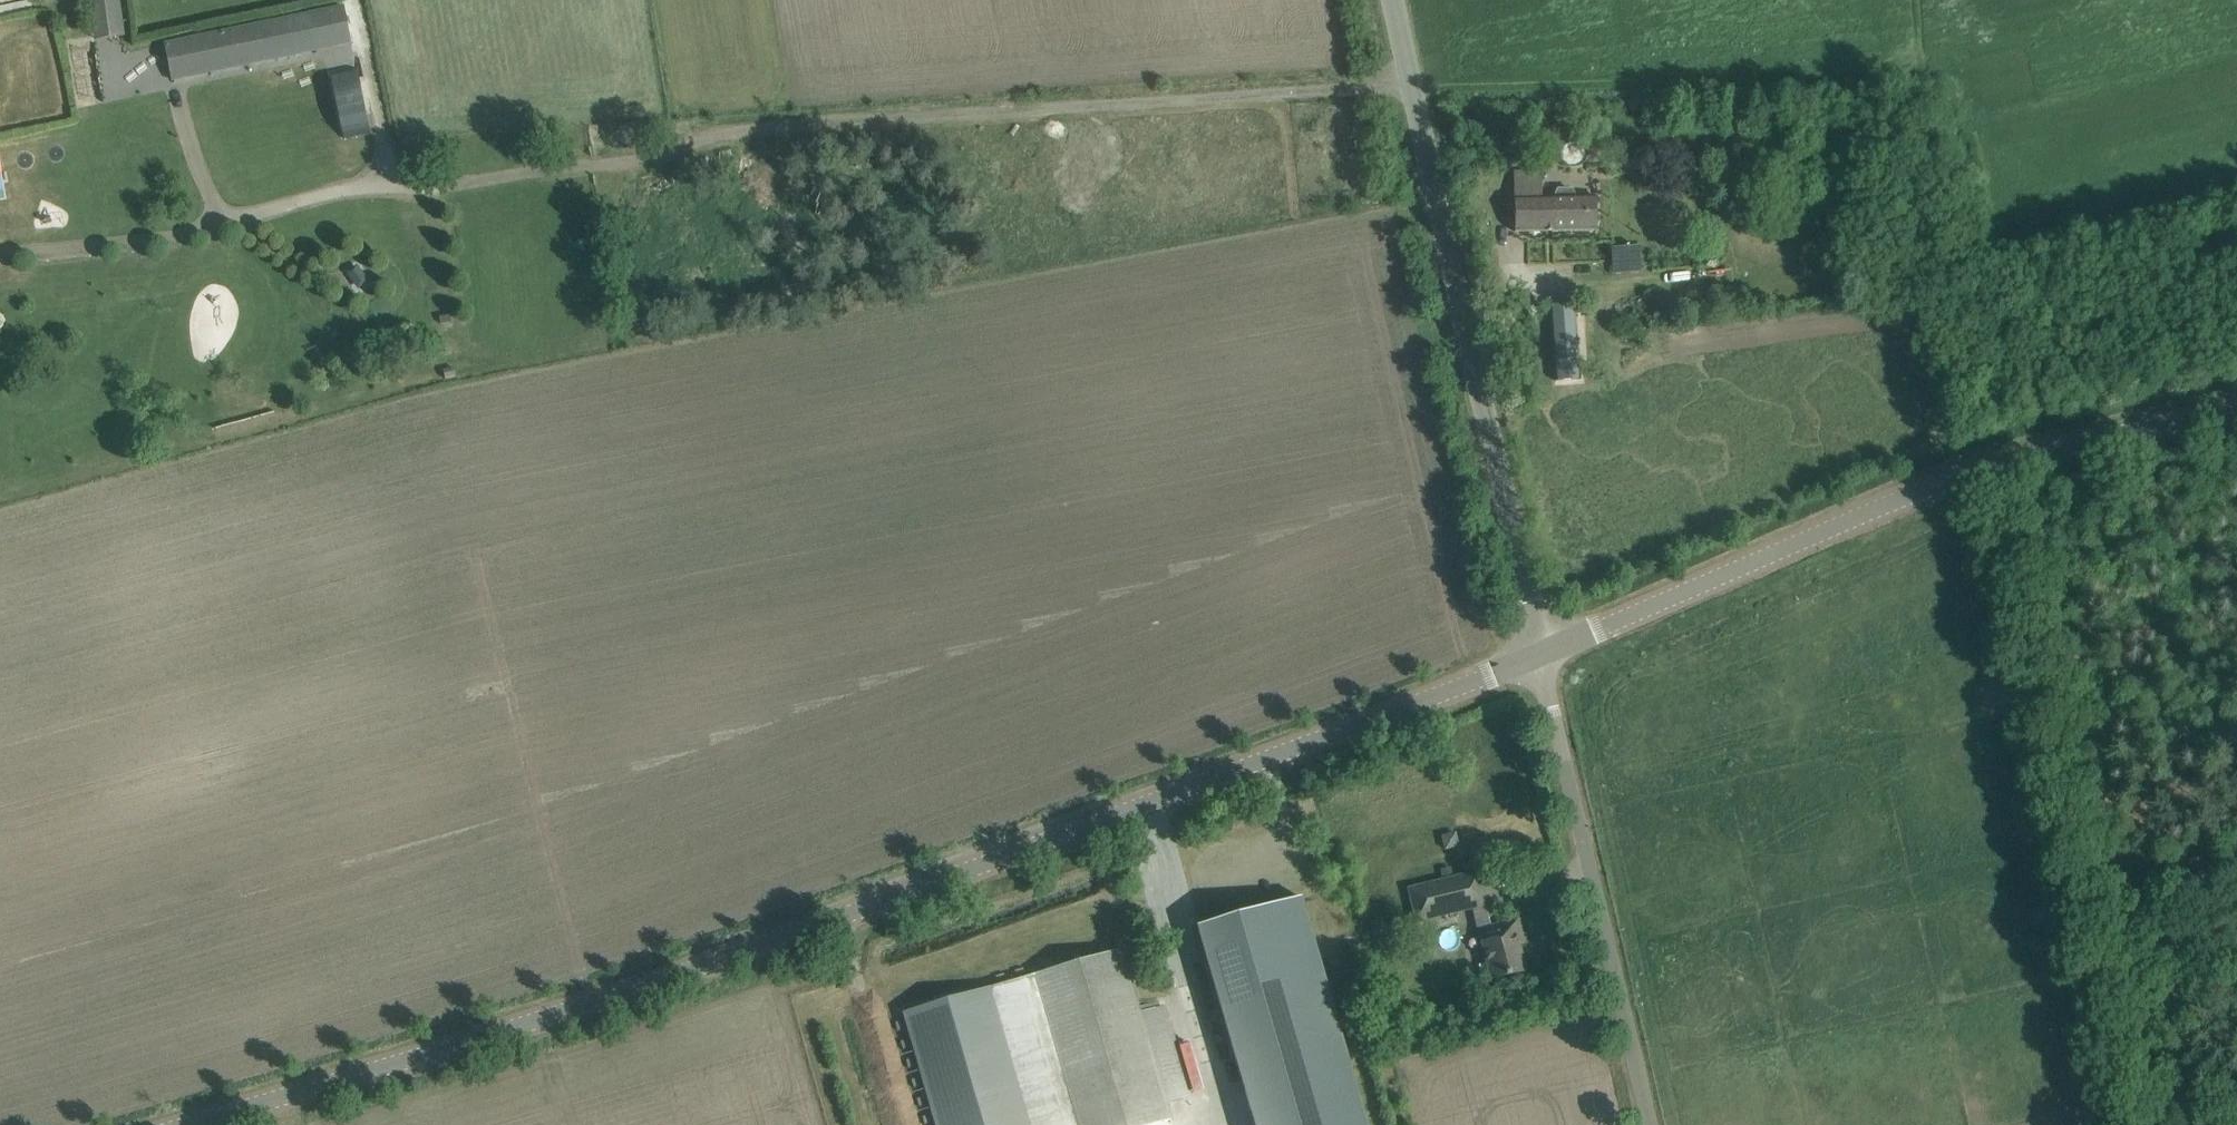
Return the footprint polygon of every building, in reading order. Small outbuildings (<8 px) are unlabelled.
[(93,26),(122,22),(119,0),(90,0),(93,26)] [(316,11),(319,38),(347,35),(343,8),(316,11)] [(257,23),(164,42),(170,70),(252,52),(254,65),(265,63),(317,52),(309,12),(257,23)] [(356,72),(332,75),(341,133),(365,129),(356,72)] [(1541,198),(1541,175),(1514,176),(1515,232),(1596,230),(1595,197),(1576,197),(1572,190),(1556,190),(1554,198),(1541,198)] [(1614,273),(1640,271),(1638,247),(1612,248),(1614,273)] [(1557,380),(1579,378),(1573,304),(1551,306),(1557,380)] [(1478,872),(1409,889),(1416,922),(1486,905),(1478,872)] [(1197,927),(1254,1124),(1367,1124),(1301,897),(1197,927)] [(1518,920),(1479,929),(1491,980),(1526,972),(1517,936),(1521,935),(1518,920)] [(903,1012),(936,1124),(1152,1124),(1172,1119),(1167,1105),(1192,1097),(1165,1005),(1137,1013),(1118,950),(903,1012)]
